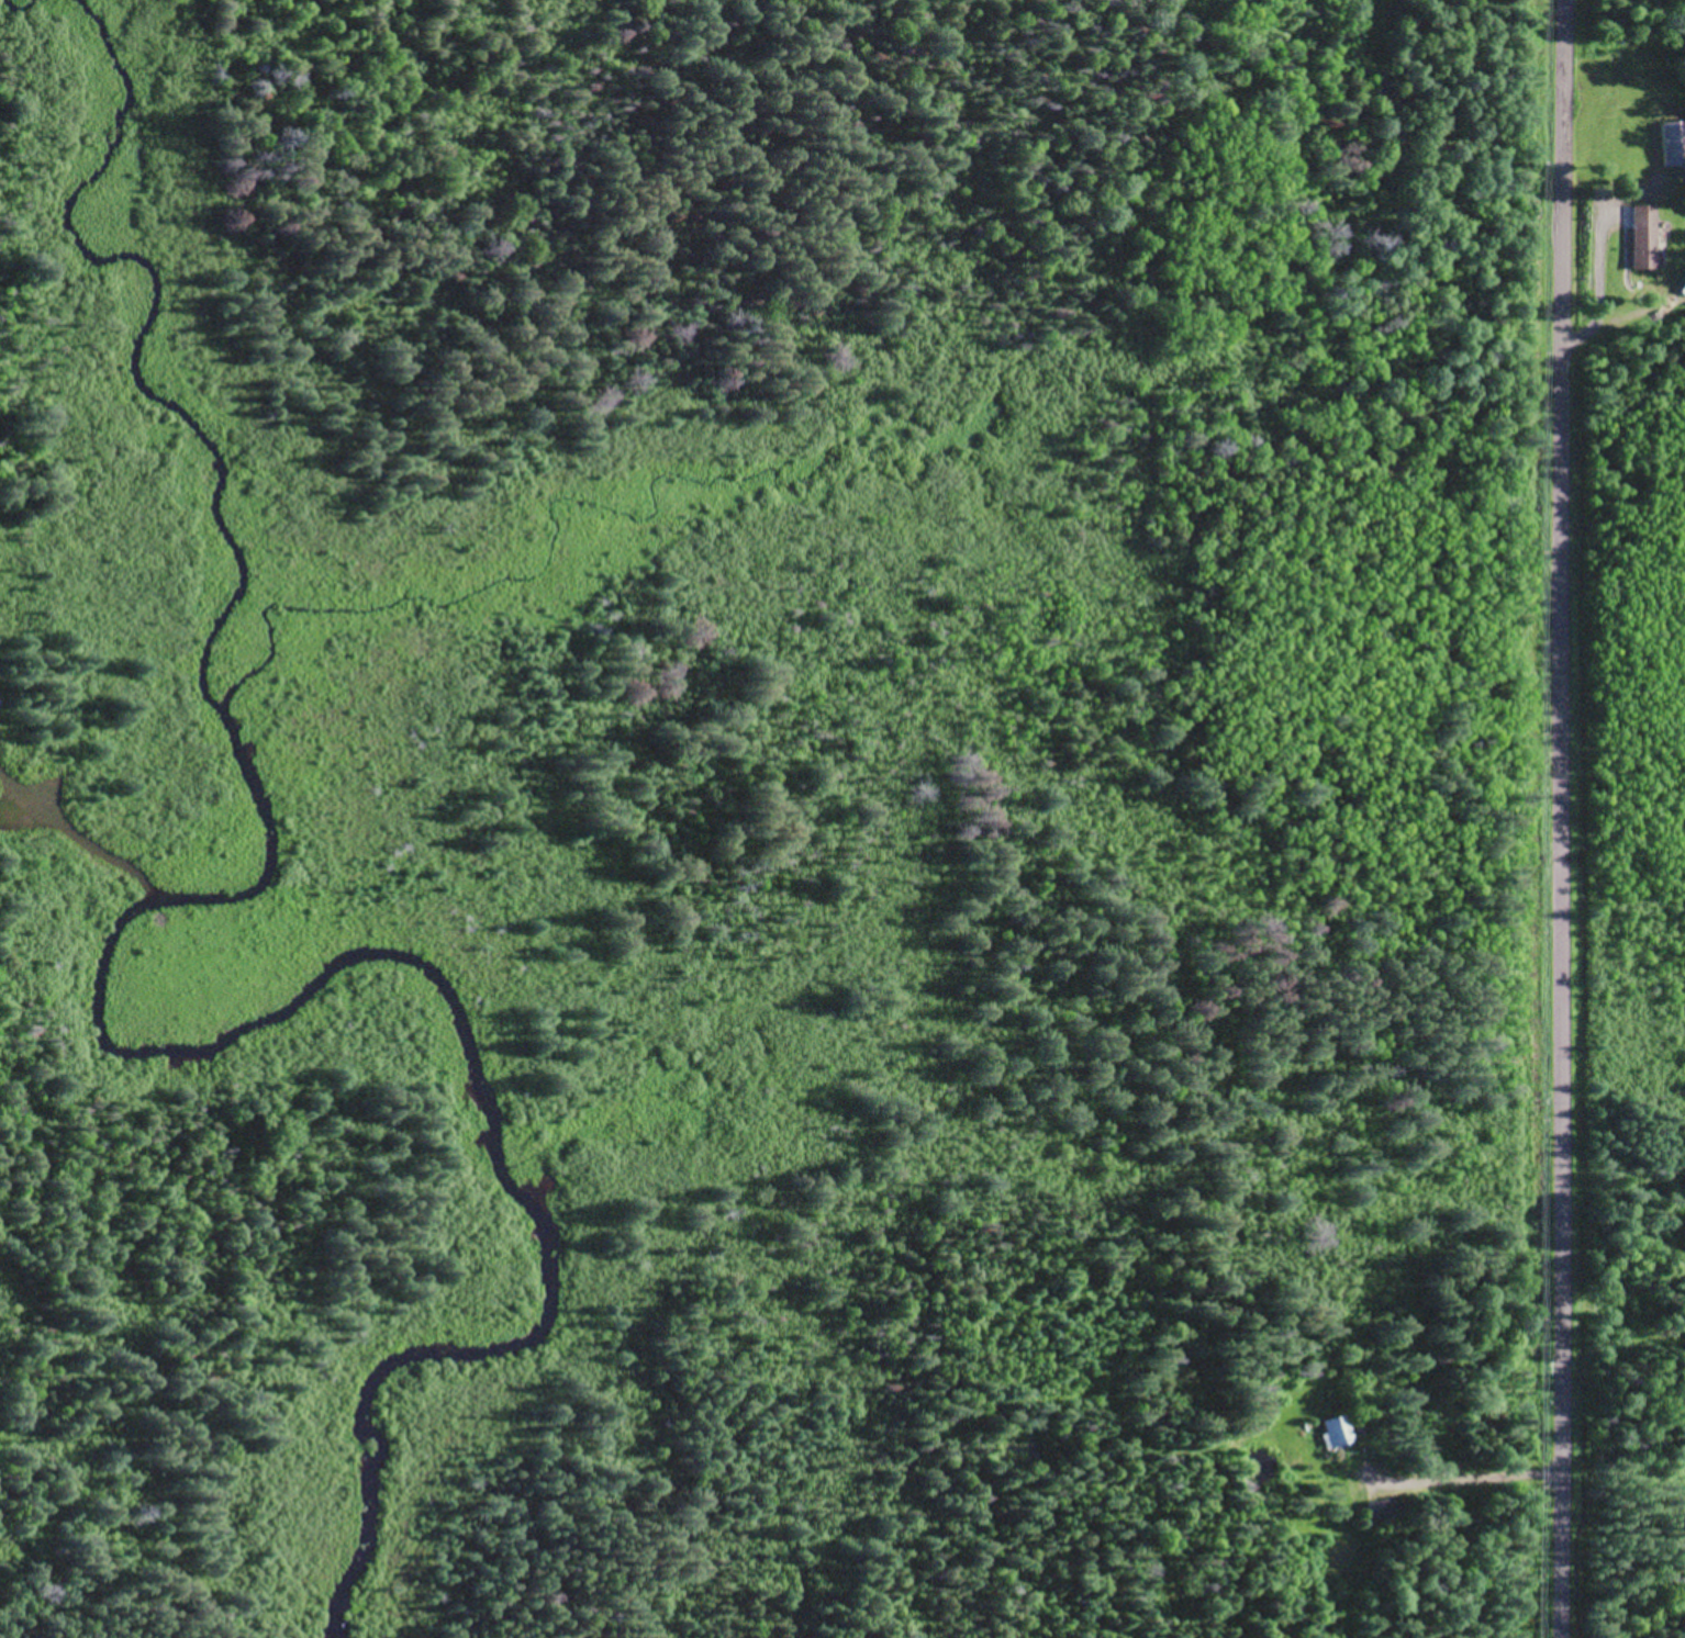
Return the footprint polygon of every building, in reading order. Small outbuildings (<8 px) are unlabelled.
[(1659,124),(1684,121),(1684,163),(1664,166),(1659,124)] [(1629,204),(1652,204),(1651,267),(1629,267),(1629,204)] [(1349,1413),(1355,1439),(1330,1445),(1324,1418),(1349,1413)]
